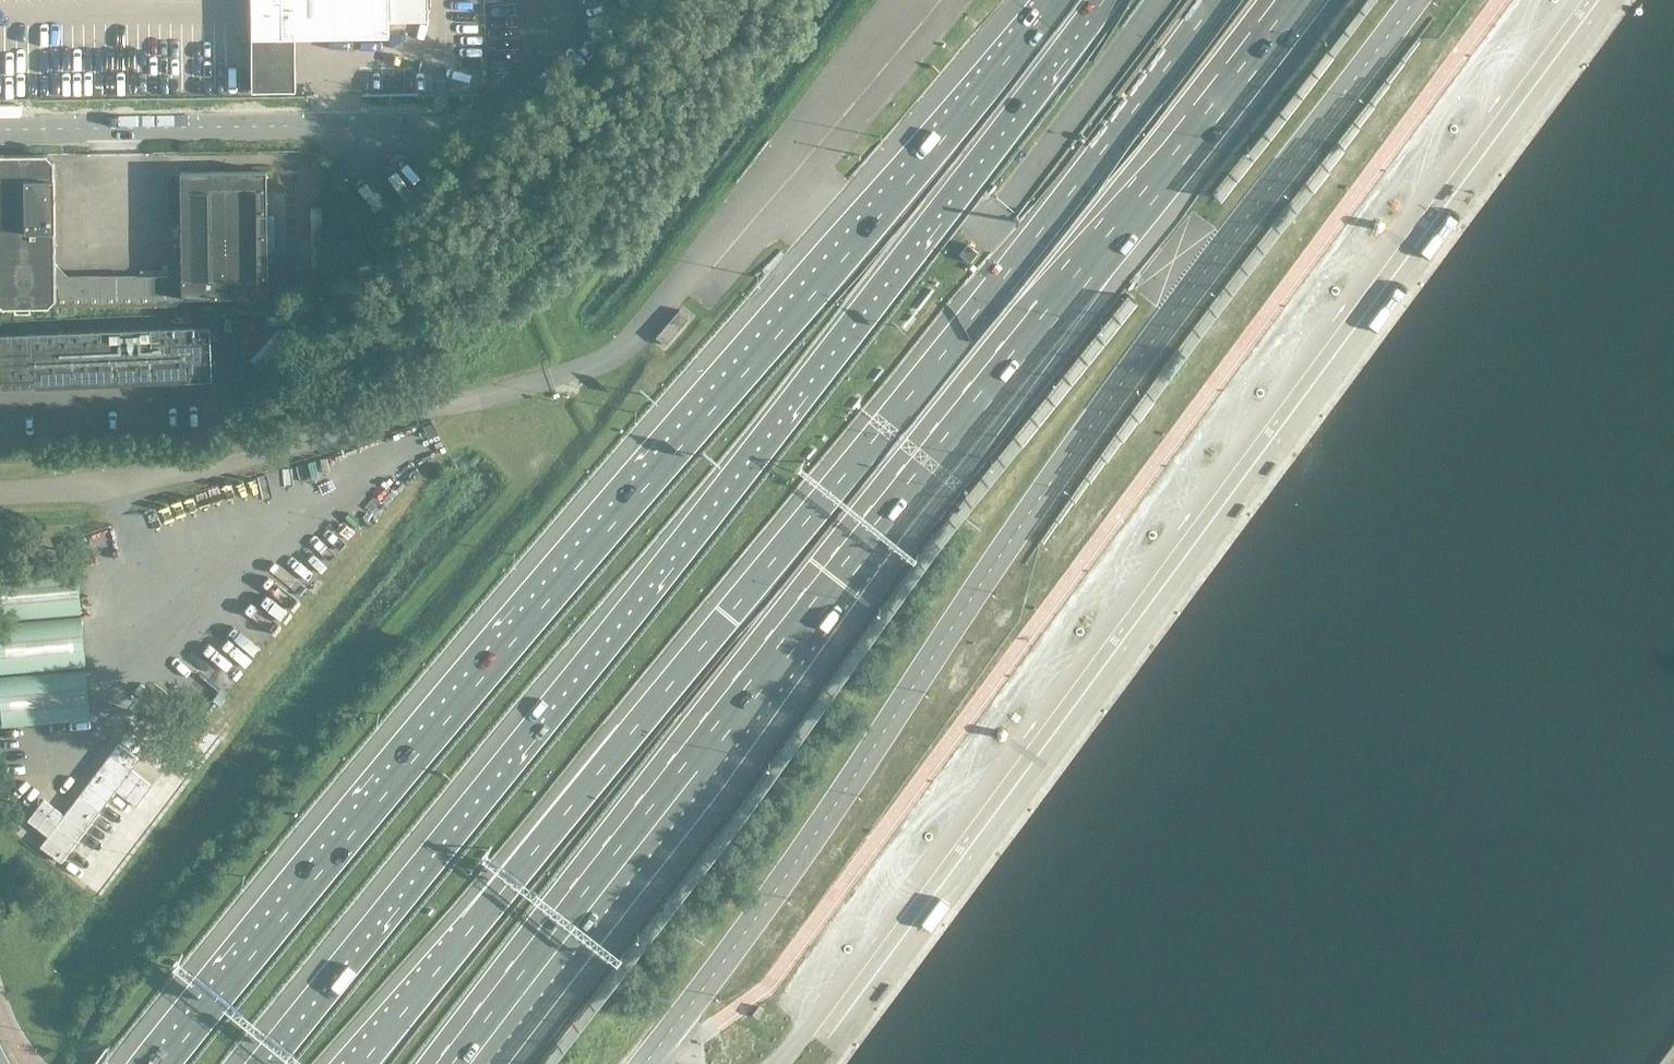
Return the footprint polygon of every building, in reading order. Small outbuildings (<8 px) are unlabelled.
[(389,0),(252,0),(252,38),(294,37),(390,35),(389,0)] [(296,96),(294,37),(252,38),(253,96),(296,96)] [(56,265),(55,160),(54,160),(48,154),(48,153),(0,154),(0,155),(0,304),(2,306),(2,307),(15,307),(15,311),(15,313),(31,312),(31,311),(31,306),(176,305),(176,304),(183,296),(268,295),(267,170),(181,171),(182,262),(170,275),(169,275),(136,275),(136,276),(103,276),(81,276),(81,277),(68,277),(56,265)] [(248,320),(234,320),(236,351),(250,350),(248,320)] [(211,324),(10,332),(11,362),(12,362),(28,361),(28,379),(28,380),(42,379),(50,378),(50,379),(58,379),(58,378),(66,378),(75,378),(75,377),(83,377),(83,378),(91,377),(100,376),(100,377),(108,377),(108,376),(116,376),(125,376),(125,375),(133,375),(133,376),(141,375),(149,374),(149,375),(158,375),(158,374),(166,374),(174,374),(174,373),(183,373),(183,374),(191,373),(199,372),(199,373),(213,372),(211,324)] [(78,564),(0,570),(0,617),(82,610),(78,564)] [(82,616),(0,623),(0,670),(86,663),(82,616)] [(86,669),(0,676),(0,691),(3,725),(90,718),(86,669)] [(44,799),(28,820),(48,836),(40,846),(59,860),(61,862),(117,790),(137,806),(153,785),(133,769),(141,758),(120,742),(64,815),(44,799)]
